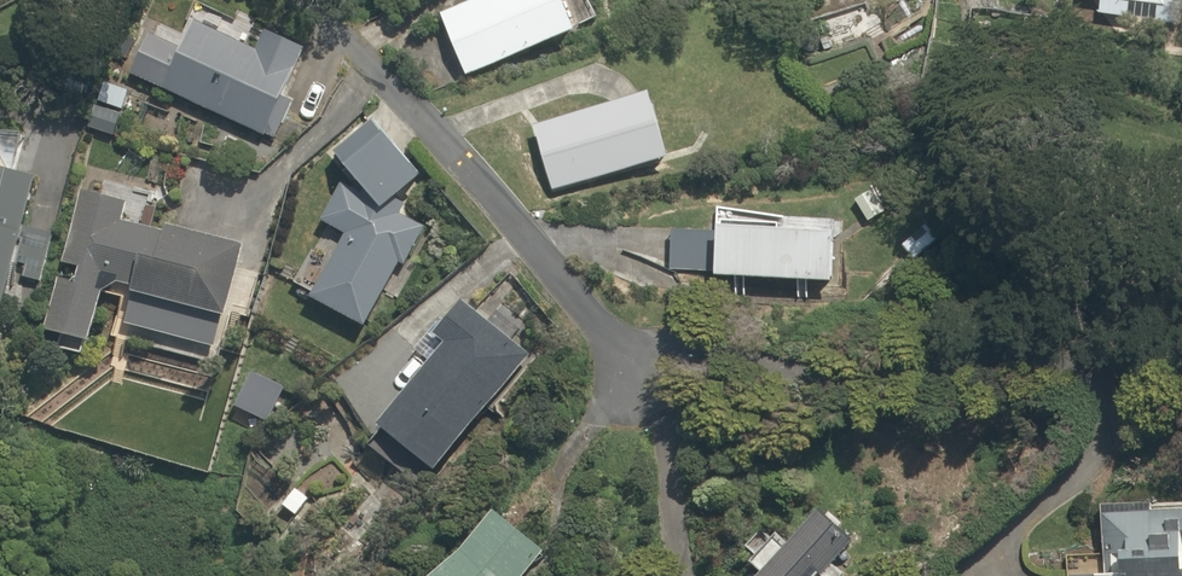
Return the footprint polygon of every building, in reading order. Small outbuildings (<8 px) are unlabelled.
[(438,1),(466,76),(570,32),(559,0),(440,0),(438,1)] [(1098,13),(1129,15),(1130,2),(1155,4),(1154,21),(1173,22),(1174,0),(1099,0),(1098,13)] [(212,66),(176,48),(159,88),(264,139),(307,51),(269,29),(255,52),(225,35),(212,66)] [(648,92),(531,126),(550,192),(668,157),(648,92)] [(403,213),(393,203),(421,176),(371,120),(333,153),(349,172),(321,222),(342,233),(319,276),(302,266),(292,284),(369,326),(400,263),(407,267),(422,239),(416,233),(429,221),(413,204),(403,213)] [(2,315),(36,176),(15,171),(22,141),(0,135),(0,315),(2,315)] [(101,194),(81,188),(49,330),(91,339),(103,287),(133,293),(126,326),(214,349),(221,316),(224,317),(239,242),(154,224),(158,203),(164,205),(167,192),(105,179),(101,194)] [(670,227),(668,268),(712,270),(712,275),(831,282),(834,229),(715,222),(714,230),(670,227)] [(526,354),(461,299),(437,335),(431,330),(414,350),(428,361),(373,426),(386,438),(377,449),(417,483),(526,354)] [(1106,508),(1103,543),(1110,544),(1108,567),(1093,567),(1093,575),(1181,575),(1181,500),(1150,497),(1149,511),(1106,508)] [(490,506),(450,557),(443,550),(429,563),(434,568),(425,575),(523,575),(544,555),(490,506)] [(816,510),(762,570),(757,566),(748,575),(839,575),(842,573),(827,560),(847,536),(816,510)]
